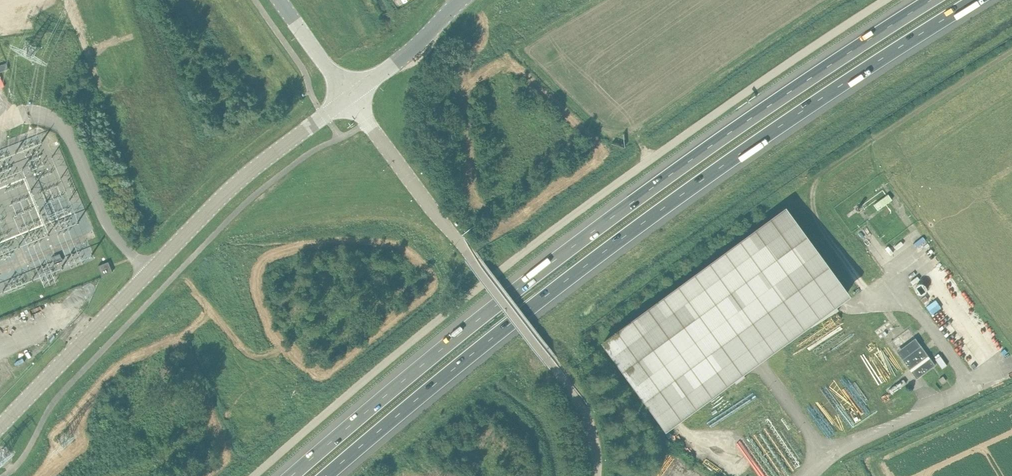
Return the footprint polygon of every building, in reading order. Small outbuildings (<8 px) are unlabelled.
[(877,210),(892,199),(888,194),(874,205),(877,210)] [(675,423),(863,298),(803,208),(614,332),(675,423)] [(54,263),(63,260),(60,253),(52,256),(54,263)] [(102,276),(112,272),(108,261),(98,266),(102,276)] [(822,330),(828,336),(834,331),(829,325),(822,330)] [(868,348),(880,339),(874,330),(862,339),(868,348)] [(916,378),(935,364),(916,338),(897,351),(916,378)] [(850,356),(856,366),(869,359),(863,349),(850,356)] [(284,475),(291,475),(299,470),(295,466),(284,475)]
